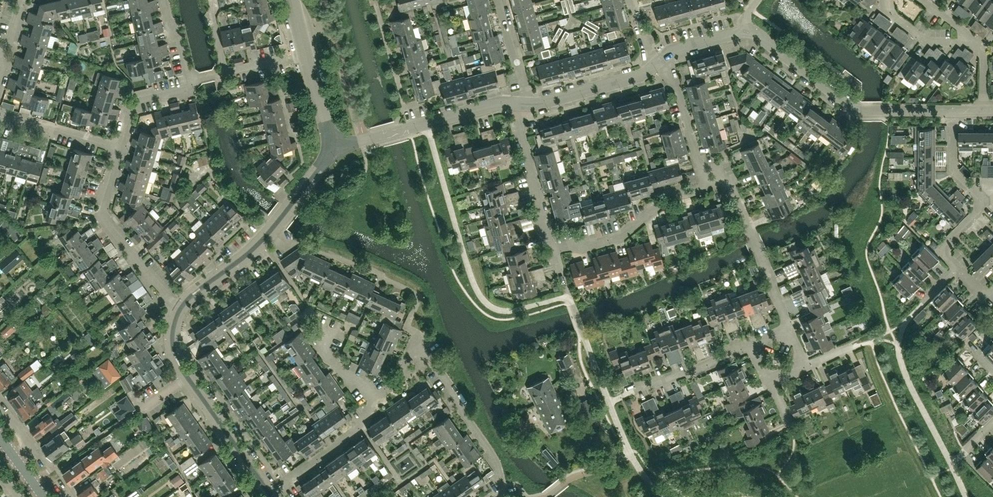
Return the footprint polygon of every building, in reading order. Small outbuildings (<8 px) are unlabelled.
[(67,0),(59,0),(56,1),(60,18),(71,15),(67,0)] [(79,0),(67,0),(71,15),(82,12),(79,0)] [(91,0),(79,0),(82,12),(93,10),(91,0)] [(103,0),(91,0),(93,10),(105,7),(103,0)] [(157,0),(152,0),(148,1),(147,0),(130,0),(132,10),(158,4),(157,0)] [(267,0),(261,0),(247,3),(249,14),(269,9),(267,0)] [(410,0),(397,0),(403,18),(409,17),(415,15),(413,7),(412,7),(410,0)] [(469,4),(464,6),(467,17),(468,17),(473,16),(486,12),(486,13),(491,11),(488,0),(485,0),(469,4)] [(531,0),(511,0),(513,9),(532,4),(531,0)] [(682,19),(677,0),(666,4),(671,22),(682,19)] [(688,0),(678,0),(677,0),(682,19),(693,16),(688,0)] [(700,0),(688,0),(693,16),(704,13),(700,0)] [(712,0),(700,0),(704,13),(715,10),(712,0)] [(724,0),(712,0),(715,10),(726,7),(724,0)] [(986,0),(972,0),(968,6),(976,13),(977,13),(986,0)] [(991,0),(986,0),(977,13),(976,13),(975,15),(985,22),(992,10),(992,1),(991,0)] [(60,18),(56,1),(41,4),(38,14),(29,12),(28,17),(53,24),(54,19),(60,18)] [(626,13),(623,2),(604,8),(607,19),(626,13)] [(151,17),(150,11),(159,9),(158,4),(132,10),(135,21),(151,17)] [(535,15),(532,4),(513,9),(516,20),(535,15)] [(671,22),(666,4),(654,7),(660,26),(671,22)] [(277,18),(275,12),(270,13),(269,9),(249,14),(252,24),(260,29),(264,21),(277,18)] [(985,22),(992,28),(992,10),(985,22)] [(489,24),(486,13),(486,12),(473,16),(468,17),(471,29),(489,24)] [(629,25),(626,13),(607,19),(610,30),(629,25)] [(538,26),(535,15),(516,20),(520,31),(538,26)] [(50,35),(53,24),(28,17),(26,22),(35,24),(33,30),(50,35)] [(163,26),(162,21),(153,23),(151,17),(135,21),(137,32),(163,26)] [(413,28),(409,17),(403,18),(391,21),(395,33),(413,28)] [(864,46),(877,29),(861,17),(848,34),(864,46)] [(255,37),(260,29),(252,24),(241,27),(246,47),(250,46),(251,51),(258,49),(255,37)] [(493,36),(489,24),(471,29),(475,41),(479,40),(493,36)] [(157,39),(155,33),(164,31),(163,26),(137,32),(140,43),(157,39)] [(541,37),(538,26),(520,31),(523,42),(541,37)] [(111,35),(109,27),(102,29),(104,36),(111,35)] [(246,47),(241,27),(231,29),(236,49),(246,47)] [(417,27),(413,28),(395,33),(398,46),(403,44),(416,40),(420,39),(417,27)] [(236,49),(231,29),(221,31),(225,52),(236,49)] [(596,33),(590,29),(588,33),(589,39),(593,38),(596,33)] [(873,53),(886,36),(877,29),(864,46),(873,53)] [(47,46),(50,35),(33,30),(31,36),(23,34),(21,38),(47,46)] [(501,47),(497,34),(493,36),(479,40),(483,52),(501,47)] [(882,60),(895,43),(886,36),(873,53),(882,60)] [(545,48),(541,37),(523,42),(526,53),(545,48)] [(43,57),(47,46),(21,38),(20,43),(29,46),(27,52),(43,57)] [(142,54),(168,49),(167,43),(158,45),(157,39),(140,43),(135,45),(138,55),(142,54)] [(424,51),(420,39),(416,40),(403,44),(406,56),(424,51)] [(631,60),(626,41),(614,44),(620,63),(631,60)] [(908,54),(904,51),(904,50),(895,43),(882,60),(892,67),(894,63),(899,67),(908,54)] [(620,63),(614,44),(603,47),(609,66),(620,63)] [(504,59),(501,47),(483,52),(486,63),(493,62),(504,59)] [(609,66),(603,47),(592,50),(598,69),(609,66)] [(162,62),(161,55),(169,53),(168,49),(142,54),(143,59),(144,59),(145,66),(152,64),(162,62)] [(598,69),(592,50),(581,53),(587,72),(598,69)] [(427,63),(424,51),(406,56),(409,68),(412,67),(426,63),(427,63)] [(40,68),(43,57),(27,52),(25,58),(16,55),(15,60),(40,68)] [(587,72),(581,53),(570,57),(576,75),(587,72)] [(727,66),(723,53),(717,55),(716,54),(704,58),(708,72),(709,72),(720,69),(720,68),(727,66)] [(746,53),(740,54),(744,66),(746,68),(742,73),(752,81),(763,66),(753,59),(754,58),(746,53)] [(738,68),(744,66),(740,54),(735,56),(738,68)] [(733,70),(738,68),(735,56),(729,58),(733,70)] [(918,76),(926,66),(916,59),(916,60),(911,56),(897,75),(903,77),(904,76),(913,83),(918,76)] [(576,75),(570,57),(559,60),(565,78),(576,75)] [(705,82),(711,80),(709,72),(708,72),(704,58),(692,61),(691,59),(687,60),(692,78),(696,76),(698,83),(705,82)] [(144,59),(143,59),(127,62),(130,75),(153,69),(152,64),(145,66),(144,59)] [(932,76),(940,66),(931,59),(926,66),(918,76),(927,83),(933,76),(932,76)] [(947,76),(954,66),(945,59),(940,66),(932,76),(933,76),(942,83),(947,76)] [(970,65),(969,66),(959,59),(954,66),(947,76),(956,83),(960,78),(965,83),(975,69),(970,65)] [(37,79),(40,68),(15,60),(13,65),(22,68),(20,74),(37,79)] [(565,78),(559,60),(548,63),(554,82),(565,78)] [(507,85),(504,73),(496,75),(493,62),(486,63),(480,65),(483,73),(487,87),(498,84),(499,88),(507,85)] [(428,69),(426,63),(412,67),(414,73),(417,85),(431,81),(428,69)] [(554,82),(548,63),(537,66),(542,85),(554,82)] [(761,88),(770,77),(772,75),(773,74),(763,66),(752,81),(761,88)] [(457,98),(452,80),(449,68),(443,70),(445,79),(447,79),(448,82),(441,83),(441,84),(443,91),(442,91),(445,102),(457,98)] [(164,79),(161,70),(155,72),(157,81),(164,79)] [(118,85),(120,79),(113,77),(114,73),(106,71),(105,74),(98,72),(95,84),(100,85),(125,93),(127,88),(118,85)] [(487,87),(483,73),(465,78),(469,92),(475,91),(487,87)] [(34,90),(37,79),(20,74),(19,80),(10,77),(8,82),(34,90)] [(768,100),(780,85),(783,81),(776,76),(775,77),(772,75),(770,77),(761,88),(758,92),(768,100)] [(465,78),(465,77),(452,80),(457,98),(470,95),(469,92),(465,78)] [(443,91),(441,84),(441,83),(439,79),(431,81),(417,85),(413,86),(416,99),(418,98),(419,102),(425,101),(424,96),(442,91),(443,91)] [(268,91),(265,80),(245,85),(248,96),(268,91)] [(780,85),(768,100),(778,107),(779,106),(781,103),(789,92),(791,89),(788,87),(789,86),(783,81),(780,85)] [(32,94),(33,94),(34,90),(8,82),(7,87),(16,90),(14,96),(23,99),(24,99),(30,101),(32,94)] [(708,93),(705,82),(698,83),(687,86),(690,98),(708,93)] [(124,98),(125,93),(100,85),(97,96),(113,101),(115,95),(124,98)] [(668,105),(663,87),(651,91),(656,109),(668,105)] [(791,110),(802,96),(792,88),(791,89),(789,92),(781,103),(779,106),(789,113),(791,110)] [(270,100),(268,91),(248,96),(250,106),(260,104),(260,103),(270,101),(270,100)] [(656,109),(651,91),(639,94),(640,99),(641,99),(644,112),(645,112),(656,109)] [(712,105),(708,93),(690,98),(694,110),(712,105)] [(45,110),(49,98),(33,94),(32,94),(30,101),(24,99),(23,99),(22,104),(45,110)] [(112,107),(113,101),(97,96),(93,107),(119,115),(120,110),(112,107)] [(798,121),(801,118),(809,107),(812,103),(802,96),(791,110),(789,113),(798,121)] [(282,108),(280,98),(270,100),(270,101),(260,103),(260,104),(262,113),(282,108)] [(644,112),(641,99),(640,99),(629,102),(634,120),(646,117),(645,112),(644,112)] [(621,119),(617,105),(616,101),(604,104),(609,122),(620,119),(621,119)] [(202,128),(196,102),(189,104),(191,109),(186,110),(191,130),(202,128)] [(629,102),(617,105),(621,119),(620,119),(622,123),(634,120),(629,102)] [(63,103),(61,110),(67,112),(67,110),(74,112),(76,107),(69,105),(63,103)] [(609,122),(604,104),(592,107),(593,112),(597,125),(609,122)] [(715,117),(712,105),(694,110),(697,122),(715,117)] [(92,111),(76,107),(74,112),(73,119),(96,125),(97,121),(97,120),(90,118),(92,111)] [(117,119),(119,115),(93,107),(92,111),(90,118),(97,120),(97,121),(107,123),(109,117),(117,119)] [(805,133),(819,114),(809,107),(801,118),(798,121),(795,125),(805,133)] [(285,118),(282,108),(262,113),(265,123),(285,118)] [(191,130),(186,110),(176,112),(181,132),(191,130)] [(759,122),(765,113),(761,110),(754,119),(759,122)] [(171,135),(167,115),(162,116),(161,111),(155,112),(158,126),(152,128),(151,134),(161,137),(171,135)] [(181,132),(176,112),(167,115),(171,135),(181,132)] [(593,112),(581,115),(586,133),(599,130),(597,125),(593,112)] [(140,125),(155,122),(153,114),(138,118),(140,125)] [(820,133),(829,121),(819,114),(805,133),(809,136),(812,132),(818,137),(821,133),(820,133)] [(574,135),(574,137),(586,133),(581,115),(569,119),(570,121),(574,135)] [(718,129),(715,117),(697,122),(700,134),(718,129)] [(821,133),(818,137),(827,144),(830,140),(841,125),(831,117),(829,121),(820,133),(821,133)] [(287,128),(285,118),(265,123),(267,133),(287,128)] [(552,126),(556,141),(556,140),(574,135),(570,121),(564,123),(552,126)] [(841,125),(830,140),(839,146),(835,151),(842,156),(853,142),(848,138),(852,133),(841,125)] [(556,141),(552,126),(540,130),(539,127),(535,128),(542,153),(553,150),(559,149),(556,140),(556,141)] [(923,129),(923,126),(916,126),(915,143),(920,143),(935,143),(935,129),(923,129)] [(289,138),(287,128),(267,133),(269,143),(289,138)] [(510,155),(508,148),(511,147),(508,137),(499,139),(500,142),(497,142),(493,128),(487,130),(497,164),(506,162),(505,157),(510,155)] [(683,140),(680,128),(662,133),(665,145),(683,140)] [(726,147),(724,140),(722,141),(718,129),(700,134),(704,146),(709,145),(711,151),(726,147)] [(476,157),(484,154),(482,147),(474,149),(472,144),(469,145),(465,130),(459,132),(469,167),(478,164),(476,157)] [(497,164),(487,130),(481,131),(485,146),(482,147),(484,154),(476,157),(478,164),(486,162),(487,167),(497,164)] [(974,132),(974,130),(967,130),(959,130),(959,150),(974,150),(974,149),(974,132)] [(988,145),(988,130),(981,130),(981,132),(974,132),(974,149),(982,149),(982,145),(988,145)] [(158,148),(161,137),(151,134),(141,131),(139,139),(134,137),(133,141),(158,148)] [(469,167),(459,132),(453,134),(457,148),(454,149),(453,147),(445,149),(448,159),(451,158),(453,166),(458,164),(459,169),(469,167)] [(905,146),(904,137),(890,137),(891,147),(905,146)] [(284,157),(282,151),(297,147),(296,141),(290,142),(289,138),(269,143),(272,153),(279,161),(284,157)] [(15,141),(10,139),(6,152),(0,150),(0,151),(0,170),(6,171),(15,141)] [(687,152),(683,140),(665,145),(669,157),(676,155),(687,152)] [(17,174),(22,156),(16,155),(20,142),(15,141),(6,171),(17,174)] [(155,159),(158,148),(133,141),(132,145),(137,146),(135,154),(155,159)] [(763,155),(758,143),(741,151),(746,163),(763,155)] [(935,155),(935,151),(935,143),(920,143),(920,150),(915,150),(915,158),(933,158),(933,155),(935,155)] [(27,178),(36,147),(31,146),(27,158),(22,156),(17,174),(27,178)] [(38,181),(43,162),(37,161),(41,148),(36,147),(27,178),(38,181)] [(90,160),(92,154),(74,149),(71,159),(94,166),(96,162),(90,160)] [(556,162),(553,150),(542,153),(535,155),(538,167),(556,162)] [(797,164),(798,163),(801,159),(791,152),(787,157),(797,164)] [(286,168),(279,161),(272,153),(264,161),(278,176),(286,168)] [(151,170),(155,159),(135,154),(133,161),(127,159),(126,163),(151,170)] [(686,172),(681,173),(676,155),(669,157),(664,158),(666,166),(670,180),(682,177),(683,180),(687,178),(686,172)] [(768,166),(763,155),(746,163),(752,174),(756,172),(768,166)] [(935,172),(935,165),(935,160),(933,160),(933,158),(915,158),(915,166),(920,166),(920,172),(935,172)] [(93,171),(94,166),(71,159),(68,170),(86,175),(87,170),(93,171)] [(278,176),(264,161),(256,168),(261,173),(257,177),(266,187),(275,179),(277,182),(277,181),(281,178),(278,176)] [(560,174),(556,162),(538,167),(542,179),(560,174)] [(148,181),(151,170),(126,163),(125,167),(131,168),(128,175),(148,181)] [(784,172),(782,168),(776,171),(773,164),(768,166),(756,172),(761,183),(778,175),(784,172)] [(972,174),(964,165),(959,169),(968,178),(972,174)] [(649,175),(653,188),(659,186),(658,184),(670,180),(666,166),(648,171),(649,175)] [(84,181),(86,175),(68,170),(64,181),(88,187),(89,183),(84,181)] [(783,186),(780,179),(787,176),(784,172),(778,175),(761,183),(766,194),(779,188),(783,186)] [(933,184),(933,179),(935,179),(935,172),(920,172),(920,179),(917,179),(917,190),(918,190),(933,184)] [(542,179),(545,191),(555,188),(563,186),(560,174),(542,179)] [(642,196),(637,178),(636,174),(631,175),(632,179),(625,181),(627,188),(630,199),(631,199),(642,196)] [(145,192),(148,181),(128,175),(126,183),(121,181),(120,185),(145,192)] [(637,178),(642,196),(654,193),(654,191),(653,188),(649,175),(637,178)] [(87,192),(88,187),(64,181),(61,191),(79,197),(81,191),(87,192)] [(503,195),(502,192),(505,191),(503,183),(492,186),(493,188),(486,191),(487,196),(482,197),(485,207),(519,197),(518,191),(503,195)] [(620,209),(615,192),(616,191),(613,183),(608,185),(611,193),(603,195),(604,199),(605,199),(609,213),(620,209)] [(932,202),(943,191),(938,186),(936,188),(933,184),(918,190),(919,191),(918,191),(926,199),(927,197),(932,202)] [(142,203),(145,192),(120,185),(119,189),(124,190),(122,198),(131,201),(131,200),(142,203)] [(555,188),(557,194),(550,196),(554,208),(557,207),(571,203),(567,185),(563,186),(555,188)] [(627,188),(616,191),(615,192),(620,209),(633,206),(631,199),(630,199),(627,188)] [(784,199),(779,188),(766,194),(762,196),(767,207),(784,199)] [(940,214),(961,193),(958,189),(949,197),(943,191),(932,202),(937,207),(935,208),(940,214)] [(82,207),(70,203),(72,197),(54,192),(50,202),(69,208),(81,211),(82,207)] [(966,214),(964,212),(960,208),(964,205),(961,202),(965,197),(961,193),(940,214),(946,219),(948,218),(952,222),(950,224),(953,227),(966,214)] [(505,220),(503,212),(508,210),(507,207),(521,203),(519,197),(485,207),(487,216),(495,214),(497,222),(505,220)] [(598,221),(593,203),(591,197),(580,200),(581,206),(583,213),(586,224),(587,224),(598,221)] [(605,199),(604,199),(593,203),(598,221),(610,217),(609,213),(605,199)] [(789,211),(784,199),(767,207),(772,219),(789,211)] [(134,226),(149,212),(142,204),(142,203),(131,200),(131,201),(129,207),(134,212),(128,217),(125,213),(119,218),(127,227),(131,223),(134,226)] [(243,215),(229,200),(220,208),(238,227),(241,224),(237,220),(243,215)] [(583,213),(581,206),(580,200),(571,203),(557,207),(554,208),(557,220),(558,220),(559,224),(565,222),(564,218),(583,213)] [(81,211),(69,208),(50,202),(45,219),(58,223),(60,217),(65,219),(67,214),(79,217),(81,211)] [(722,223),(728,221),(723,202),(712,205),(713,207),(706,209),(712,230),(713,234),(724,231),(722,223)] [(23,225),(27,209),(23,208),(18,224),(23,225)] [(238,227),(220,208),(212,216),(226,231),(231,225),(235,229),(238,227)] [(7,209),(5,214),(14,222),(17,212),(7,209)] [(712,230),(706,209),(699,211),(699,209),(687,212),(688,214),(689,214),(690,219),(693,230),(694,230),(696,230),(698,238),(713,234),(712,230)] [(910,224),(919,215),(914,211),(910,215),(907,222),(910,224)] [(141,234),(156,219),(149,212),(134,226),(141,234)] [(487,235),(522,225),(520,219),(506,223),(505,220),(497,222),(495,214),(487,216),(489,224),(484,225),(487,235)] [(693,230),(690,219),(689,214),(688,214),(678,217),(679,220),(672,221),(678,242),(689,239),(688,235),(694,233),(694,230),(693,230)] [(226,231),(212,216),(203,224),(221,242),(224,240),(220,236),(226,231)] [(6,219),(0,226),(0,236),(5,240),(9,235),(15,241),(22,234),(6,219)] [(148,241),(163,227),(156,219),(141,234),(148,241)] [(667,245),(678,242),(672,221),(666,223),(665,221),(654,224),(659,243),(662,242),(663,255),(669,253),(667,245)] [(221,242),(203,224),(195,232),(198,236),(199,235),(209,246),(210,246),(215,241),(218,245),(221,242)] [(515,246),(512,237),(510,238),(509,235),(524,231),(522,225),(487,235),(490,244),(495,243),(496,248),(502,246),(502,249),(504,248),(505,249),(515,246)] [(73,234),(69,229),(59,236),(69,250),(84,240),(78,230),(73,234)] [(988,229),(984,233),(992,242),(992,234),(988,229)] [(91,230),(84,234),(87,239),(94,236),(91,230)] [(164,230),(155,239),(159,243),(164,239),(166,241),(170,238),(164,230)] [(899,241),(903,236),(898,232),(894,237),(899,241)] [(213,250),(210,246),(209,246),(199,235),(198,236),(190,243),(208,262),(211,259),(207,255),(213,250)] [(75,259),(101,241),(98,237),(88,244),(85,240),(84,240),(69,250),(75,259)] [(97,258),(94,252),(104,245),(101,241),(75,259),(82,268),(97,258)] [(795,241),(788,244),(790,247),(791,250),(797,247),(796,244),(795,241)] [(664,267),(658,248),(652,249),(650,242),(639,245),(645,266),(653,264),(655,269),(664,267)] [(208,262),(190,243),(182,251),(196,266),(202,261),(205,265),(208,262)] [(936,265),(940,260),(924,243),(919,248),(921,250),(914,257),(927,270),(934,263),(936,265)] [(992,262),(992,243),(989,248),(987,246),(982,251),(992,262)] [(106,254),(114,249),(111,244),(103,249),(106,254)] [(887,244),(883,248),(887,252),(891,248),(887,244)] [(645,266),(639,245),(628,248),(630,256),(624,257),(629,277),(638,274),(636,268),(645,266)] [(530,258),(527,249),(516,252),(515,246),(505,249),(504,248),(502,249),(504,256),(507,255),(510,264),(517,262),(520,270),(527,268),(525,260),(530,258)] [(818,258),(814,249),(809,251),(807,246),(800,249),(798,246),(797,247),(791,250),(789,251),(793,259),(795,258),(796,261),(782,267),(785,273),(818,258)] [(295,251),(300,258),(301,262),(298,264),(296,268),(311,275),(319,258),(308,253),(308,252),(300,248),(295,251)] [(883,257),(887,252),(883,248),(878,252),(883,257)] [(191,271),(196,266),(182,251),(174,259),(192,278),(195,275),(191,271)] [(295,251),(291,254),(298,264),(301,262),(300,258),(295,251)] [(629,277),(624,257),(618,259),(616,251),(605,254),(611,276),(619,273),(621,279),(629,277)] [(989,266),(992,262),(982,251),(977,256),(978,258),(973,263),(985,275),(992,269),(989,266)] [(291,254),(286,257),(293,267),(298,264),(291,254)] [(611,276),(605,254),(593,258),(596,265),(590,267),(595,286),(604,284),(602,278),(611,276)] [(90,280),(116,261),(113,257),(102,265),(99,260),(83,270),(90,280)] [(293,267),(286,257),(281,261),(288,271),(293,267)] [(931,273),(927,270),(914,257),(909,261),(911,263),(904,270),(917,283),(924,276),(926,278),(931,273)] [(323,280),(328,267),(329,268),(331,263),(319,258),(311,275),(322,280),(323,280)] [(821,276),(817,269),(822,266),(818,258),(785,273),(788,278),(801,272),(803,275),(810,272),(814,279),(821,276)] [(192,278),(174,259),(165,267),(179,282),(185,276),(189,280),(192,278)] [(111,278),(108,273),(118,265),(116,261),(90,280),(96,289),(104,284),(103,284),(111,278)] [(595,286),(590,267),(584,268),(582,261),(571,264),(577,285),(585,283),(587,289),(595,286)] [(2,278),(10,287),(29,270),(21,262),(2,278)] [(509,283),(544,273),(543,267),(528,271),(527,268),(520,270),(517,262),(510,264),(512,272),(507,273),(509,283)] [(340,273),(329,268),(328,267),(323,280),(322,280),(320,284),(332,290),(340,273)] [(110,293),(136,274),(133,270),(122,277),(119,272),(111,278),(103,284),(104,284),(110,293)] [(290,285),(280,270),(269,277),(284,298),(288,296),(284,290),(290,285)] [(921,286),(917,283),(904,270),(893,282),(909,299),(915,293),(913,291),(914,289),(916,291),(921,286)] [(825,285),(821,276),(814,279),(810,272),(803,275),(803,276),(799,278),(802,285),(801,285),(803,288),(789,294),(792,300),(825,285)] [(345,290),(351,278),(350,278),(340,273),(332,290),(343,295),(345,291),(345,290)] [(356,296),(364,279),(352,273),(350,278),(351,278),(345,290),(345,291),(356,296)] [(546,279),(544,273),(509,283),(512,292),(517,291),(519,296),(522,298),(527,297),(537,294),(535,285),(532,286),(532,283),(546,279)] [(132,291),(128,286),(138,278),(136,274),(110,293),(116,302),(132,291)] [(269,277),(259,284),(267,296),(270,300),(276,295),(280,301),(284,298),(269,277)] [(366,304),(373,288),(375,284),(364,279),(356,296),(367,301),(365,304),(366,304)] [(267,296),(259,284),(257,280),(246,288),(257,303),(267,296)] [(943,312),(958,298),(951,291),(953,289),(948,284),(932,301),(936,306),(936,305),(943,312)] [(780,287),(779,287),(782,293),(788,291),(787,288),(785,287),(785,285),(780,287)] [(825,285),(792,300),(795,306),(808,299),(810,302),(807,303),(811,311),(821,307),(820,306),(822,305),(828,303),(824,296),(829,294),(825,285)] [(701,290),(703,296),(713,293),(712,287),(701,290)] [(260,307),(257,303),(246,288),(236,295),(239,299),(247,310),(250,314),(260,307)] [(379,291),(373,288),(366,304),(382,312),(389,298),(379,293),(379,291)] [(761,309),(764,308),(764,311),(773,307),(769,297),(766,298),(764,291),(759,293),(757,288),(747,292),(760,326),(766,323),(761,309)] [(124,313),(150,294),(147,290),(137,298),(133,293),(117,304),(124,313)] [(734,318),(732,314),(736,313),(733,305),(741,303),(739,295),(737,296),(735,291),(729,293),(720,296),(732,330),(738,328),(735,319),(734,318)] [(760,326),(747,292),(739,295),(741,303),(733,305),(736,313),(744,310),(746,315),(749,314),(754,328),(760,326)] [(146,311),(142,306),(153,298),(150,294),(124,313),(130,322),(135,319),(146,311)] [(732,330),(720,296),(711,300),(713,305),(707,307),(710,314),(707,315),(711,325),(719,322),(718,319),(721,318),(727,332),(732,330)] [(402,301),(401,304),(400,304),(400,303),(389,298),(382,312),(379,319),(384,322),(391,325),(397,312),(396,312),(399,307),(403,309),(406,303),(402,301)] [(955,324),(968,311),(961,304),(962,302),(958,298),(943,312),(941,314),(946,319),(948,317),(954,324),(955,324)] [(250,314),(247,310),(239,299),(229,306),(240,321),(245,328),(249,325),(244,318),(250,314)] [(824,332),(820,325),(825,323),(821,314),(831,310),(828,303),(822,305),(820,306),(821,307),(811,311),(814,317),(802,322),(806,331),(813,328),(817,336),(824,332)] [(240,321),(229,306),(219,313),(220,315),(219,316),(218,317),(226,329),(227,328),(229,327),(230,328),(235,324),(240,331),(245,328),(240,321)] [(923,309),(918,314),(914,318),(918,323),(928,313),(923,309)] [(965,337),(978,324),(970,317),(972,315),(968,311),(955,324),(954,324),(951,327),(956,332),(957,330),(965,337)] [(226,329),(218,317),(205,326),(214,338),(226,329)] [(13,318),(0,330),(6,337),(19,325),(13,318)] [(141,328),(146,325),(143,320),(138,324),(135,319),(130,322),(119,330),(126,339),(141,328)] [(704,341),(707,340),(708,342),(716,339),(713,329),(710,330),(707,323),(702,325),(700,320),(691,323),(704,357),(709,355),(704,341)] [(294,330),(300,326),(297,322),(291,326),(294,330)] [(396,341),(401,330),(391,325),(384,322),(379,333),(396,341)] [(704,357),(691,323),(682,327),(685,334),(677,337),(680,344),(687,342),(689,346),(692,345),(698,359),(704,357)] [(680,344),(677,337),(685,334),(682,327),(674,329),(673,325),(663,328),(676,362),(682,360),(677,346),(680,344)] [(214,338),(205,326),(195,333),(193,331),(190,334),(193,339),(197,336),(208,352),(214,348),(219,345),(214,338)] [(283,328),(278,332),(283,339),(288,336),(283,328)] [(676,362),(663,328),(654,331),(656,336),(651,338),(653,343),(651,344),(651,346),(655,356),(663,353),(662,351),(665,350),(670,364),(676,362)] [(828,341),(824,332),(817,336),(813,328),(806,331),(809,339),(805,341),(809,350),(819,345),(822,351),(833,346),(830,339),(828,341)] [(134,350),(154,336),(151,332),(146,335),(143,330),(127,341),(133,350),(134,350)] [(90,331),(85,335),(91,344),(97,340),(90,331)] [(935,335),(939,339),(943,335),(939,331),(935,335)] [(278,343),(283,339),(278,332),(272,336),(278,343)] [(292,353),(308,342),(300,332),(285,343),(292,353)] [(391,352),(396,341),(379,333),(374,344),(387,350),(391,352)] [(973,342),(977,337),(973,333),(969,337),(973,342)] [(948,339),(943,335),(939,339),(943,344),(948,339)] [(150,352),(146,347),(156,340),(154,336),(134,350),(133,350),(128,354),(134,363),(150,352)] [(311,355),(315,353),(308,342),(292,353),(299,363),(300,363),(311,355)] [(387,350),(374,344),(370,342),(367,349),(361,347),(359,351),(365,353),(382,361),(387,350)] [(653,369),(649,359),(655,356),(651,346),(651,344),(644,347),(645,349),(636,353),(639,360),(631,363),(634,371),(641,368),(643,373),(653,369)] [(991,346),(989,344),(982,351),(992,362),(992,344),(991,346)] [(110,350),(114,357),(119,354),(115,347),(110,350)] [(221,358),(214,348),(208,352),(199,359),(206,369),(221,358)] [(634,371),(631,363),(639,360),(636,353),(628,356),(627,351),(618,354),(616,350),(609,352),(614,364),(620,362),(624,372),(617,374),(622,386),(628,383),(624,374),(634,371)] [(140,372),(160,358),(158,354),(153,357),(150,352),(134,363),(140,372)] [(269,362),(272,367),(276,365),(272,359),(275,357),(271,352),(265,357),(268,362),(269,362)] [(376,373),(382,361),(365,353),(359,365),(376,373)] [(572,364),(567,354),(557,359),(562,369),(572,364)] [(318,365),(311,355),(300,363),(299,363),(295,366),(303,376),(318,365)] [(80,357),(73,363),(78,368),(85,362),(80,357)] [(955,384),(968,371),(961,363),(963,362),(958,357),(942,374),(947,378),(948,377),(955,383),(955,384)] [(109,358),(98,366),(111,383),(121,375),(109,358)] [(157,374),(162,371),(159,365),(163,362),(160,358),(140,372),(147,381),(150,379),(153,383),(160,378),(157,374)] [(228,368),(221,358),(206,369),(213,379),(217,376),(228,368)] [(42,364),(38,359),(19,373),(24,379),(35,370),(42,364)] [(289,359),(277,364),(280,369),(291,364),(289,359)] [(739,367),(736,361),(717,370),(720,377),(723,376),(727,384),(734,381),(737,388),(745,385),(741,377),(746,375),(742,366),(739,367)] [(5,362),(0,366),(0,387),(1,389),(17,376),(5,362)] [(224,386),(239,375),(232,365),(228,368),(217,376),(224,386)] [(314,383),(325,375),(318,365),(303,376),(310,386),(314,384),(314,383)] [(871,387),(866,375),(860,378),(854,366),(845,370),(849,378),(841,381),(844,388),(852,385),(854,390),(863,386),(865,390),(871,387)] [(844,388),(841,381),(849,378),(845,370),(838,374),(836,369),(826,373),(831,384),(825,386),(830,396),(831,398),(837,395),(836,392),(844,388)] [(965,397),(978,384),(971,377),(973,375),(968,371),(955,384),(955,383),(952,387),(956,391),(958,390),(965,397)] [(231,396),(234,394),(242,388),(246,386),(242,380),(247,376),(244,372),(239,375),(224,386),(231,396)] [(321,393),(336,383),(329,372),(325,375),(314,383),(314,384),(321,393)] [(133,388),(126,377),(121,380),(127,391),(133,388)] [(557,395),(548,378),(549,377),(526,388),(527,388),(536,405),(557,395)] [(34,396),(42,390),(39,386),(32,391),(24,380),(12,389),(15,394),(10,398),(11,400),(11,401),(13,405),(14,404),(17,408),(30,399),(30,398),(34,396)] [(739,405),(737,399),(749,394),(745,385),(737,388),(734,381),(727,384),(730,391),(725,394),(729,402),(725,404),(728,411),(730,410),(737,406),(739,405)] [(334,400),(343,393),(336,383),(321,393),(328,403),(333,399),(334,400)] [(975,410),(988,397),(981,390),(982,388),(978,384),(965,397),(961,400),(966,405),(968,403),(974,410),(975,410)] [(428,409),(438,401),(428,386),(417,393),(428,409)] [(835,407),(831,398),(830,396),(824,398),(818,386),(810,390),(813,398),(805,401),(809,408),(816,405),(818,410),(827,406),(829,410),(830,409),(834,407),(835,407)] [(144,399),(154,393),(150,387),(140,393),(144,399)] [(234,409),(249,398),(242,388),(234,394),(231,396),(227,399),(234,409)] [(106,389),(85,405),(90,411),(111,395),(106,389)] [(805,401),(813,398),(810,390),(802,394),(800,389),(791,393),(796,404),(790,406),(795,418),(801,415),(800,412),(809,408),(805,401)] [(944,395),(941,389),(936,392),(938,397),(944,395)] [(37,399),(45,393),(42,390),(34,396),(37,399)] [(701,414),(698,407),(701,406),(696,396),(688,400),(689,403),(687,404),(680,390),(675,393),(675,394),(690,425),(699,421),(697,417),(701,414)] [(432,415),(428,409),(417,393),(408,400),(407,401),(415,412),(418,416),(424,412),(428,418),(432,415)] [(690,425),(675,394),(675,393),(669,395),(675,409),(672,410),(676,418),(668,421),(671,428),(679,425),(681,430),(690,425)] [(49,405),(56,398),(53,394),(45,401),(49,405)] [(121,408),(114,412),(119,420),(136,409),(135,408),(131,401),(126,395),(116,402),(121,408)] [(570,421),(557,395),(536,405),(549,432),(548,432),(549,433),(571,422),(570,421)] [(415,412),(407,401),(408,400),(405,396),(395,404),(405,419),(415,412)] [(668,421),(676,418),(672,410),(665,414),(663,409),(659,411),(653,397),(647,400),(663,432),(671,428),(668,421)] [(992,415),(992,406),(990,403),(992,401),(988,397),(975,410),(974,410),(971,413),(976,418),(977,416),(985,423),(992,415)] [(257,408),(256,408),(249,398),(234,409),(241,419),(245,417),(245,416),(257,408)] [(38,409),(30,399),(17,408),(20,412),(20,414),(22,417),(23,417),(24,419),(38,409)] [(352,418),(348,413),(345,415),(334,400),(333,399),(328,403),(323,407),(327,412),(328,414),(337,426),(347,418),(349,421),(352,418)] [(663,432),(647,400),(642,402),(648,416),(645,417),(644,415),(636,419),(641,428),(643,427),(647,434),(652,432),(654,437),(663,432)] [(737,406),(730,410),(734,417),(744,415),(747,420),(754,416),(757,424),(765,421),(761,413),(766,411),(762,402),(751,407),(749,401),(739,405),(737,406)] [(175,424),(190,413),(183,403),(168,414),(175,424)] [(946,407),(948,411),(953,408),(951,403),(945,405),(946,407)] [(405,419),(395,404),(384,411),(387,415),(395,426),(396,426),(405,419)] [(252,426),(268,416),(272,413),(269,408),(264,411),(260,405),(256,408),(257,408),(245,416),(245,417),(252,426)] [(952,420),(957,416),(953,408),(948,411),(952,420)] [(315,428),(321,436),(323,435),(337,426),(328,414),(327,412),(319,418),(315,413),(311,415),(315,420),(313,422),(312,423),(313,424),(312,425),(313,425),(315,428)] [(182,434),(197,423),(190,413),(175,424),(182,434)] [(57,417),(54,420),(49,414),(43,419),(30,429),(32,431),(32,432),(33,434),(34,434),(37,438),(49,428),(52,432),(62,424),(57,417)] [(67,429),(79,420),(75,415),(63,424),(67,429)] [(387,415),(377,422),(388,437),(398,430),(396,426),(395,426),(387,415)] [(275,426),(268,416),(252,426),(260,437),(262,435),(274,427),(275,426)] [(760,441),(757,435),(769,430),(765,421),(757,424),(754,416),(747,420),(750,427),(745,429),(749,438),(745,440),(748,446),(760,441)] [(139,417),(139,429),(145,429),(147,431),(153,428),(146,417),(139,417)] [(440,438),(456,427),(448,417),(433,427),(440,438)] [(388,437),(377,422),(367,429),(378,444),(388,437)] [(962,422),(961,424),(955,426),(958,432),(959,431),(963,434),(968,428),(962,422)] [(189,444),(205,433),(197,423),(182,434),(189,444)] [(275,429),(274,427),(262,435),(263,437),(273,450),(285,442),(284,442),(275,429)] [(451,445),(463,437),(462,437),(456,427),(440,438),(434,442),(437,446),(443,442),(447,448),(451,445)] [(305,434),(315,450),(326,443),(321,436),(315,428),(305,434)] [(59,454),(77,440),(79,442),(84,439),(78,430),(69,436),(46,454),(48,456),(51,457),(52,459),(55,457),(56,457),(59,455),(59,454)] [(46,454),(69,436),(65,431),(61,434),(60,433),(49,441),(48,440),(45,443),(46,444),(43,446),(45,448),(45,452),(46,454)] [(197,454),(212,444),(205,433),(189,444),(197,454)] [(315,450),(305,434),(295,441),(295,442),(299,447),(298,447),(305,457),(315,450)] [(458,455),(474,444),(466,434),(462,437),(463,437),(451,445),(458,455)] [(283,459),(298,447),(299,447),(295,442),(295,441),(291,437),(284,442),(285,442),(273,450),(280,461),(278,462),(280,466),(285,462),(283,459)] [(376,453),(366,437),(355,444),(369,464),(373,462),(370,457),(376,453)] [(369,464),(355,444),(345,452),(356,467),(362,463),(365,467),(369,464)] [(471,461),(481,454),(474,444),(458,455),(465,465),(471,461)] [(680,444),(670,448),(671,452),(673,454),(683,450),(680,444)] [(84,475),(101,463),(103,467),(119,455),(112,446),(104,452),(100,447),(63,473),(71,484),(80,478),(81,480),(86,477),(84,475)] [(356,467),(345,452),(335,459),(349,479),(351,477),(348,473),(356,467)] [(207,474),(223,464),(215,453),(200,464),(207,474)] [(180,464),(184,470),(196,461),(192,456),(180,464)] [(989,456),(982,463),(980,461),(976,466),(992,482),(992,481),(992,460),(989,456)] [(335,480),(336,481),(344,475),(348,480),(349,479),(335,459),(325,466),(327,468),(335,480)] [(199,466),(196,461),(184,470),(187,475),(199,466)] [(482,477),(471,461),(465,465),(460,468),(465,475),(466,475),(474,487),(485,480),(486,482),(490,480),(486,474),(482,477)] [(214,485),(230,474),(223,464),(207,474),(214,485)] [(100,483),(96,479),(100,477),(102,480),(111,474),(106,466),(97,472),(96,472),(90,476),(93,480),(77,492),(81,496),(92,496),(99,493),(94,487),(100,483)] [(320,491),(335,480),(327,468),(311,479),(320,491)] [(179,474),(170,480),(176,488),(184,482),(179,474)] [(222,495),(237,484),(230,474),(214,485),(222,495)] [(458,496),(460,496),(474,487),(466,475),(465,475),(450,486),(458,496)] [(320,491),(311,479),(301,486),(299,484),(296,487),(303,496),(306,494),(309,496),(324,496),(320,491)] [(450,486),(447,481),(437,488),(440,492),(443,496),(458,496),(450,486)] [(138,495),(144,491),(141,487),(138,489),(137,488),(125,496),(136,496),(138,495)]
